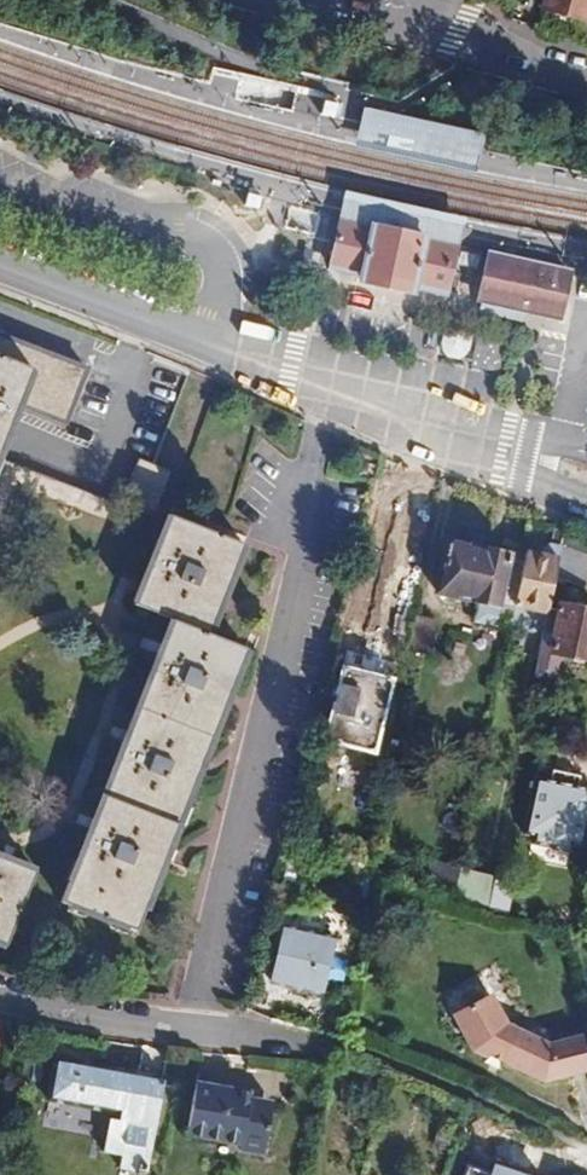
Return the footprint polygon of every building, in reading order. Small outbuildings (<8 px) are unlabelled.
[(586,23),(586,20),(586,0),(543,0),(541,9),(549,11),(575,19),(586,23)] [(575,19),(549,11),(547,19),(573,27),(575,19)] [(481,152),(484,136),(379,114),(362,110),(355,142),(477,168),(481,152)] [(253,195),(245,193),(242,205),(258,209),(261,197),(253,195)] [(346,196),(341,221),(356,224),(370,227),(385,231),(411,236),(422,239),(440,243),(454,245),(459,221),(346,196)] [(356,224),(341,221),(330,268),(360,275),(359,280),(373,283),(400,289),(411,291),(412,286),(444,293),(454,245),(440,243),(422,239),(411,236),(385,231),(370,227),(356,224)] [(571,272),(485,252),(475,299),(562,317),(571,272)] [(19,406),(66,424),(88,369),(0,335),(0,453),(19,406)] [(110,535),(122,504),(0,457),(0,493),(110,535)] [(170,470),(140,458),(122,504),(152,516),(170,470)] [(171,619),(62,903),(137,932),(247,649),(209,634),(244,544),(169,515),(134,605),(171,619)] [(524,559),(448,542),(437,592),(479,601),(475,622),(499,627),(500,622),(511,624),(514,607),(524,559)] [(586,590),(586,555),(562,546),(560,557),(555,578),(586,590)] [(514,607),(548,614),(555,578),(560,557),(526,550),(524,559),(514,607)] [(560,604),(550,653),(586,660),(586,609),(560,604)] [(434,623),(416,618),(408,649),(426,653),(434,623)] [(535,678),(551,681),(556,661),(539,657),(535,678)] [(374,752),(391,680),(343,668),(325,740),(374,752)] [(586,815),(586,772),(553,766),(546,807),(586,815)] [(6,947),(36,872),(0,857),(0,944),(6,947)] [(454,901),(488,910),(493,885),(495,876),(461,867),(454,901)] [(510,889),(493,885),(488,910),(505,914),(510,889)] [(270,979),(324,992),(336,941),(282,929),(270,979)] [(485,1057),(492,1055),(503,1061),(545,1081),(586,1071),(586,1058),(581,1036),(549,1044),(508,1024),(492,995),(454,1015),(473,1051),(485,1057)] [(129,1076),(128,1082),(80,1073),(75,1101),(123,1110),(120,1122),(110,1120),(105,1152),(123,1156),(121,1168),(148,1173),(164,1082),(129,1076)] [(195,1083),(186,1134),(241,1144),(240,1150),(265,1154),(274,1103),(249,1099),(250,1092),(195,1083)]
